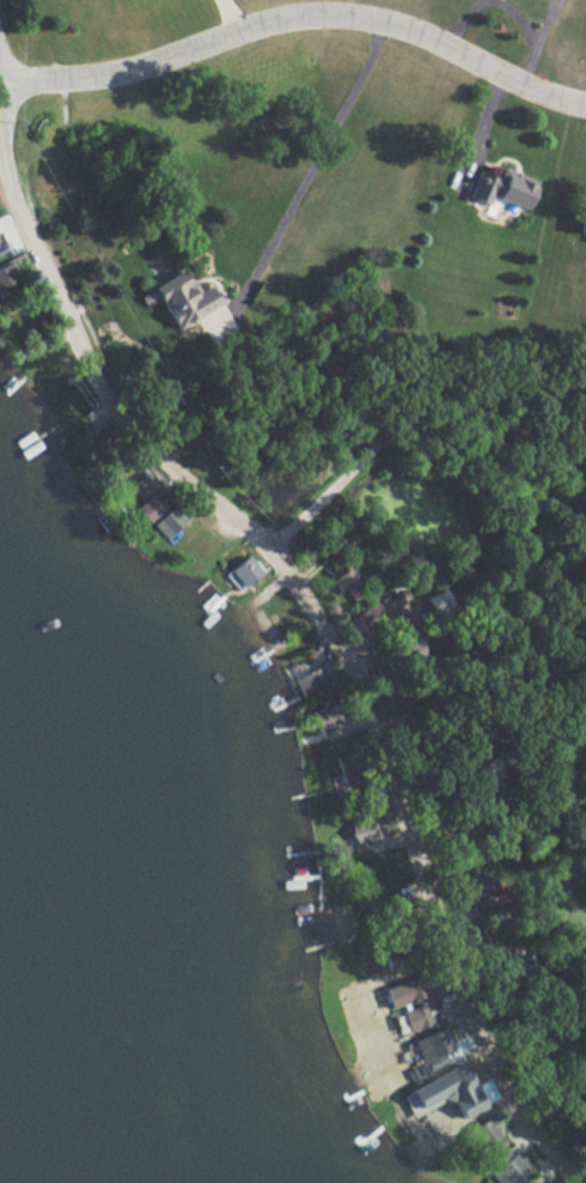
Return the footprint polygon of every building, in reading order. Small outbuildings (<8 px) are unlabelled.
[(535,180),(501,167),(497,179),(476,171),(467,197),(488,205),(491,197),(525,209),(535,180)] [(9,216),(0,220),(0,254),(22,244),(9,216)] [(19,284),(16,264),(0,267),(0,287),(19,284)] [(152,286),(175,329),(220,305),(209,284),(196,291),(184,269),(152,286)] [(148,469),(122,492),(148,522),(174,499),(148,469)] [(167,539),(188,516),(175,504),(154,526),(167,539)] [(225,575),(240,590),(261,570),(246,554),(225,575)] [(364,594),(350,567),(327,578),(335,593),(343,589),(349,601),(364,594)] [(350,616),(362,635),(405,608),(393,589),(350,616)] [(316,728),(336,722),(332,707),(312,713),(316,728)] [(358,785),(357,752),(336,753),(337,786),(358,785)] [(347,822),(353,846),(383,839),(378,815),(347,822)] [(464,886),(477,916),(504,903),(491,873),(464,886)] [(382,990),(390,1008),(402,1003),(405,1009),(422,1002),(421,999),(428,996),(418,974),(382,990)] [(406,1031),(429,1024),(422,1004),(400,1011),(406,1031)] [(412,1040),(426,1071),(446,1062),(441,1052),(453,1047),(444,1026),(412,1040)] [(410,1115),(450,1097),(460,1118),(483,1108),(463,1063),(400,1092),(410,1115)] [(502,1134),(490,1115),(467,1131),(479,1150),(502,1134)] [(498,1182),(517,1182),(530,1171),(508,1146),(484,1168),(498,1182)]
